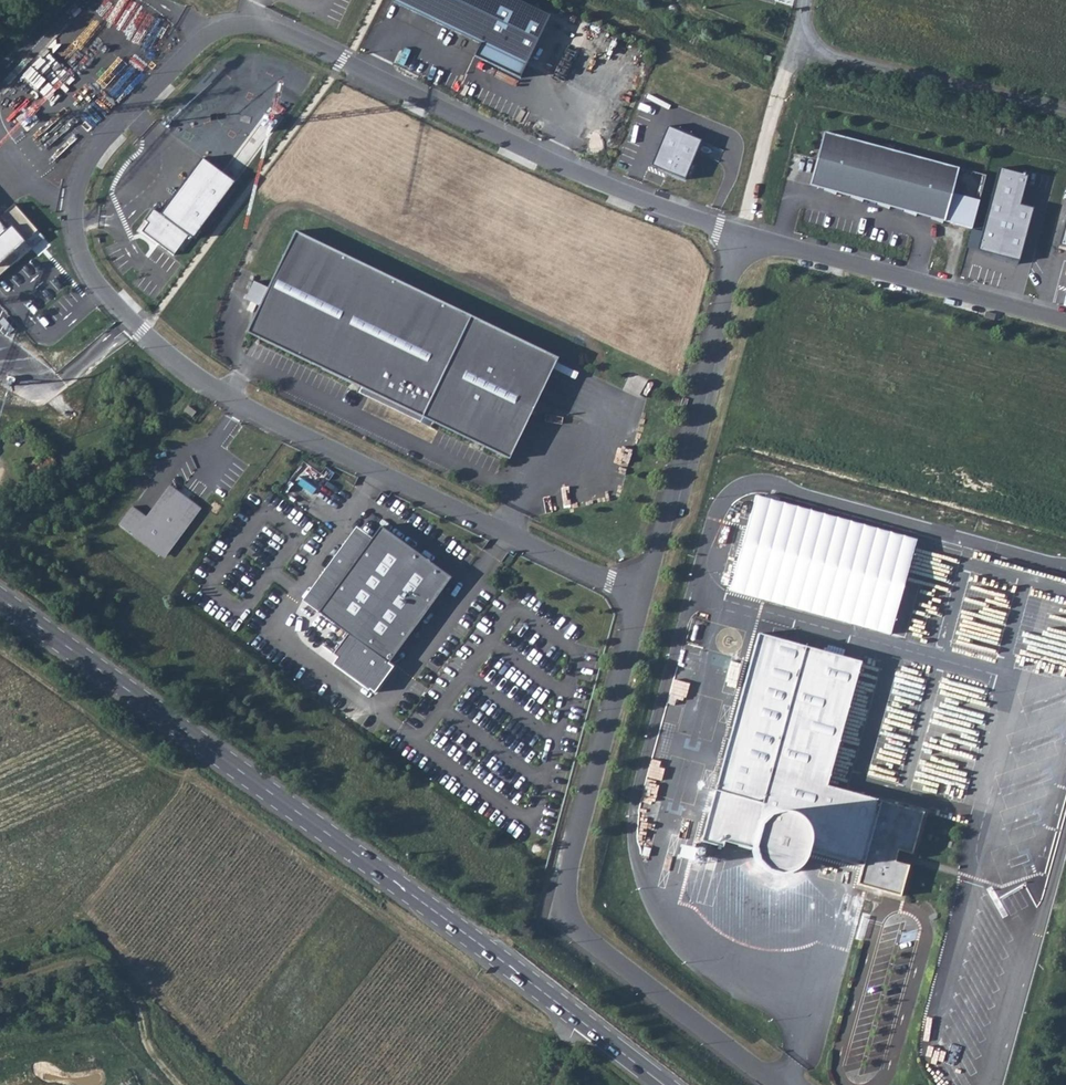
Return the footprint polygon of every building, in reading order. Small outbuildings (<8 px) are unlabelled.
[(395,5),(483,47),(478,59),(523,80),(551,20),(509,0),(397,0),(395,5)] [(669,130),(652,169),(685,183),(702,145),(669,130)] [(822,132),(808,185),(915,213),(971,228),(979,197),(951,190),(957,167),(822,132)] [(195,158),(157,209),(151,205),(140,220),(149,222),(141,233),(174,258),(229,183),(195,158)] [(1025,173),(998,166),(976,246),(1016,258),(1031,205),(1017,201),(1025,173)] [(30,250),(24,243),(37,232),(12,204),(0,215),(0,276),(30,250)] [(293,230),(244,332),(494,453),(543,351),(293,230)] [(994,317),(984,314),(983,320),(992,322),(994,317)] [(543,351),(494,453),(507,459),(556,357),(543,351)] [(201,509),(168,485),(146,517),(131,506),(117,525),(163,559),(201,509)] [(914,542),(754,497),(727,591),(887,636),(914,542)] [(385,662),(448,576),(378,525),(369,537),(352,560),(341,552),(337,549),(326,564),(330,567),(341,576),(316,611),(345,632),(330,652),(345,662),(341,668),(371,691),(379,681),(374,678),(385,662)] [(341,552),(352,560),(369,537),(358,529),(341,552)] [(341,576),(330,567),(304,602),(316,611),(341,576)] [(800,842),(801,850),(858,867),(853,885),(895,897),(904,867),(890,863),(894,851),(908,855),(919,814),(823,786),(857,663),(755,634),(697,842),(718,847),(720,841),(748,850),(749,840),(757,829),(769,822),(785,824),(795,832),(800,842)] [(385,662),(374,678),(379,681),(390,665),(385,662)] [(797,863),(801,850),(800,842),(795,832),(785,824),(769,822),(757,829),(749,840),(748,850),(752,862),(761,871),(774,875),(787,872),(797,863)]
